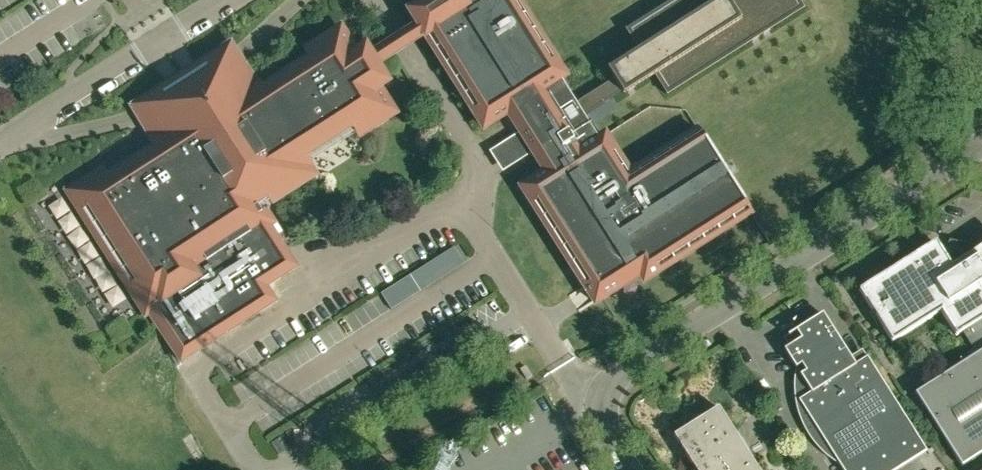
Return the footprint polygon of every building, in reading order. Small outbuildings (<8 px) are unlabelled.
[(422,3),(409,11),(418,25),(421,31),(482,127),(490,122),(490,123),(508,112),(522,135),(512,141),(521,156),(531,149),(546,172),(529,183),(529,184),(522,188),(522,189),(529,184),(532,188),(548,213),(596,289),(601,297),(594,301),(594,302),(602,297),(602,298),(639,274),(644,281),(640,274),(735,213),(745,206),(750,213),(750,214),(751,213),(746,206),(747,206),(703,137),(698,130),(697,130),(702,137),(634,180),(627,185),(599,140),(606,136),(605,135),(599,139),(584,116),(613,97),(623,91),(624,94),(655,74),(667,95),(804,9),(798,0),(673,0),(626,29),(639,50),(608,69),(614,78),(605,84),(575,103),(560,78),(565,75),(518,0),(420,0),(422,3)] [(106,172),(73,192),(86,213),(148,311),(161,332),(179,360),(180,362),(274,303),(264,287),(295,268),(286,254),(284,252),(260,213),(256,207),(302,178),(292,163),(351,126),(356,134),(389,113),(374,90),(385,83),(371,62),(391,50),(402,43),(412,36),(421,31),(417,25),(409,30),(398,37),(387,44),(368,56),(364,51),(353,57),(339,35),(306,56),(311,63),(252,100),(235,72),(233,69),(214,82),(209,102),(208,101),(207,100),(205,99),(204,99),(202,99),(200,99),(199,99),(197,100),(196,101),(195,102),(194,104),(193,105),(193,107),(193,109),(194,110),(194,112),(174,107),(155,119),(156,121),(169,142),(111,179),(106,172)] [(859,290),(892,342),(941,311),(956,336),(962,332),(976,354),(914,393),(961,467),(981,454),(981,246),(965,257),(962,252),(963,248),(947,245),(945,255),(944,255),(935,241),(859,290)] [(454,247),(380,293),(391,310),(464,263),(454,247)] [(784,349),(810,392),(798,400),(799,402),(796,404),(796,406),(797,410),(799,415),(800,418),(801,421),(804,427),(807,432),(810,437),(812,440),(815,444),(819,448),(823,453),(828,457),(834,461),(839,465),(842,469),(896,469),(927,451),(867,356),(854,364),(823,313),(788,335),(793,344),(784,349)] [(674,435),(695,469),(758,469),(749,457),(749,454),(747,450),(746,446),(744,443),(742,440),(739,437),(736,434),(734,432),(718,407),(674,435)]
